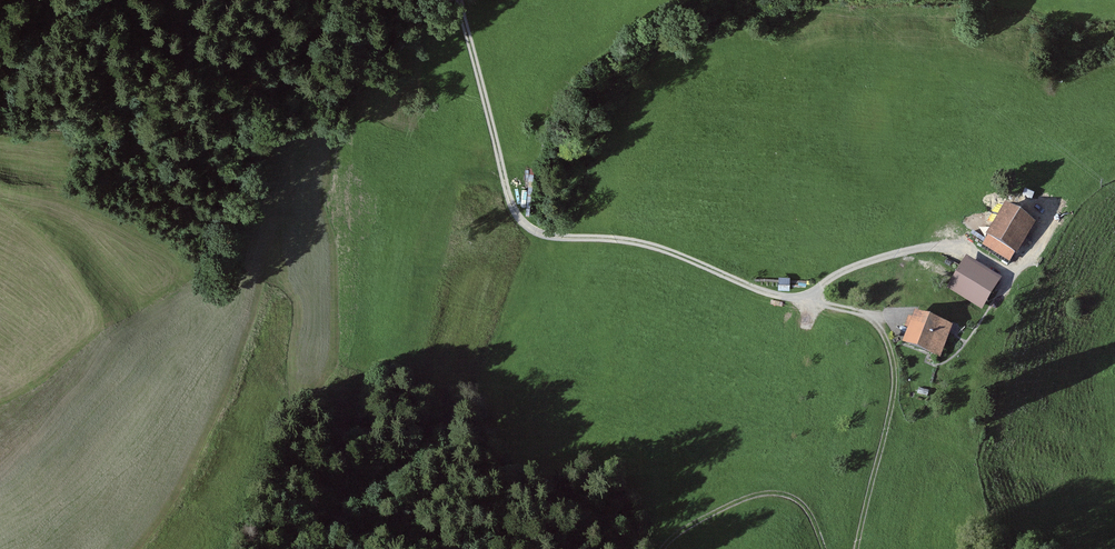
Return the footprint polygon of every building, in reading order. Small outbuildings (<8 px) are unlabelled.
[(1034,229),(1002,208),(978,245),(1010,266),(1034,229)] [(999,278),(966,257),(946,288),(979,309),(999,278)] [(954,331),(914,315),(902,345),(942,361),(954,331)]
